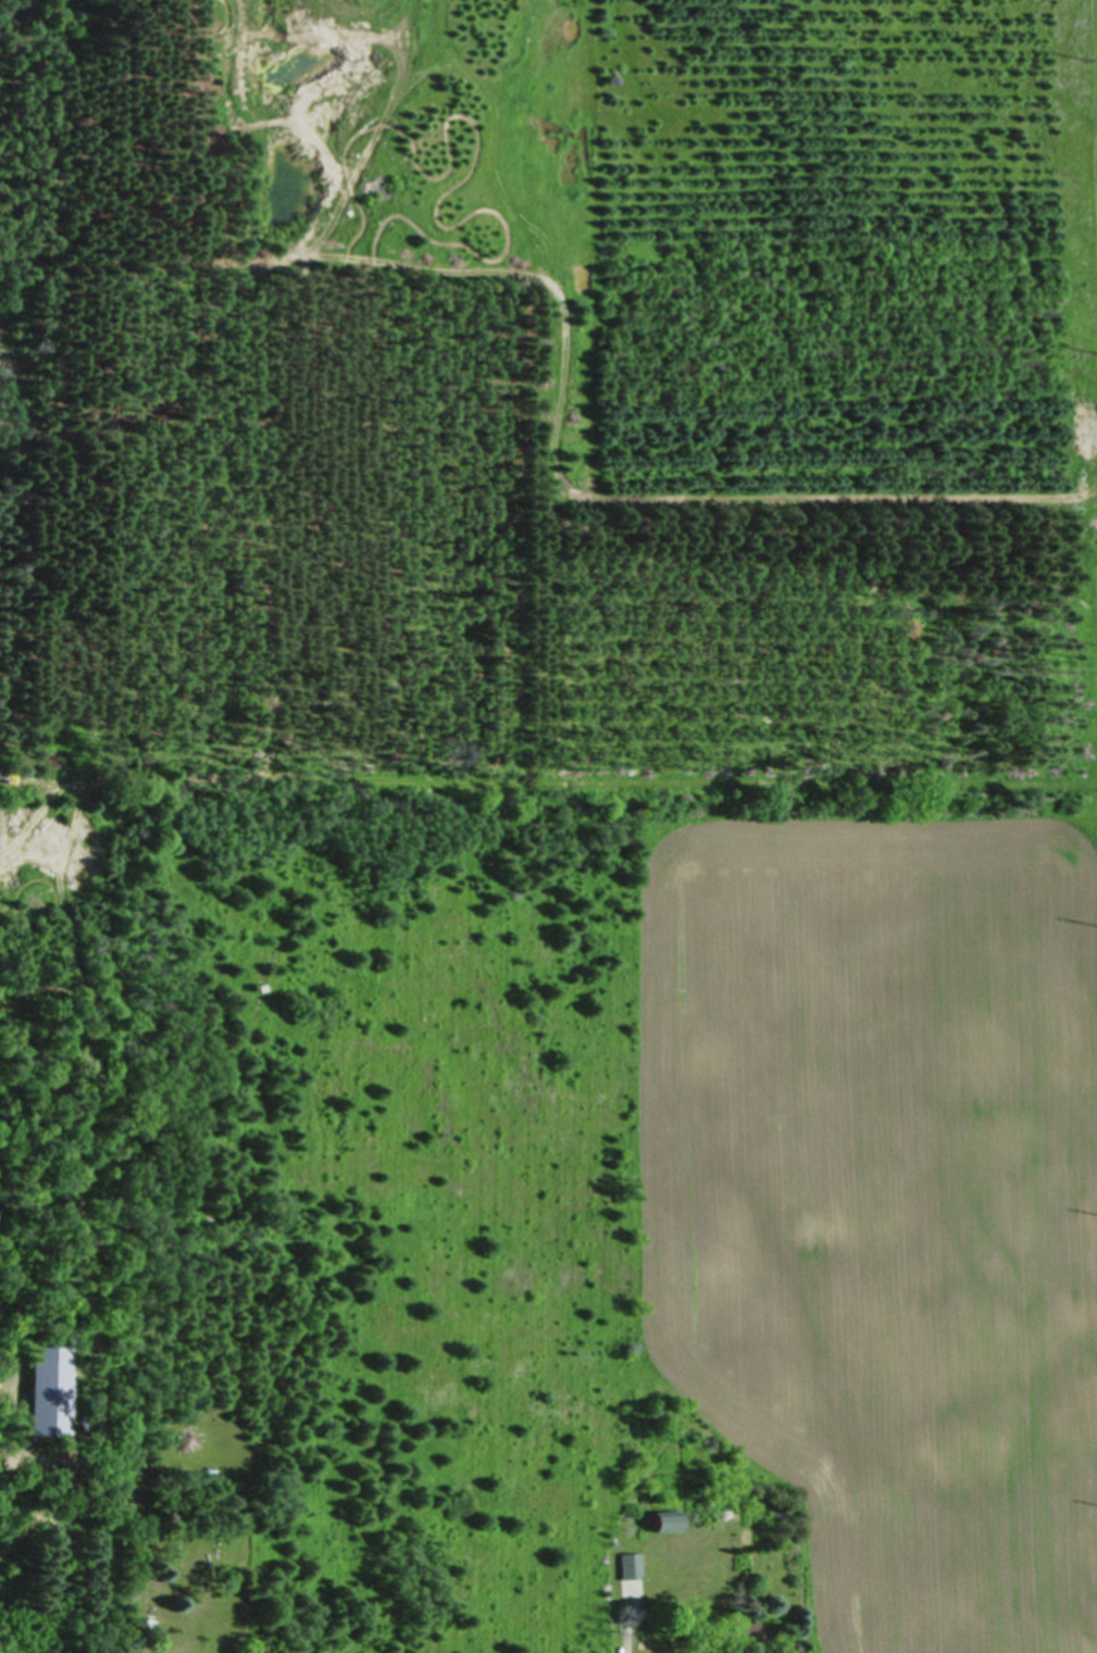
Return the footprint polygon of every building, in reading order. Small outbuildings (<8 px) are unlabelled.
[(26,1436),(67,1438),(69,1348),(28,1347),(26,1436)] [(650,1532),(677,1532),(677,1510),(649,1511),(650,1532)] [(640,1553),(620,1553),(621,1579),(641,1579),(640,1553)]
